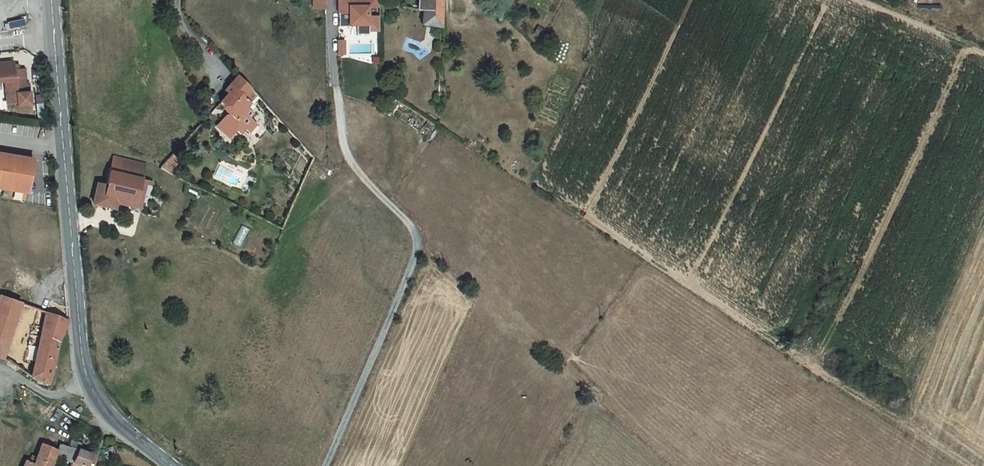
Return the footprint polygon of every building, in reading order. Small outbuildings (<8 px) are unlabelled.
[(411,1),(405,2),(405,26),(410,26),(410,39),(429,41),(430,0),(411,0),(411,1)] [(302,3),(299,3),(298,17),(310,17),(310,4),(302,3)] [(363,13),(323,12),(323,23),(326,24),(326,30),(323,30),(322,43),(333,43),(333,42),(340,42),(340,51),(352,51),(352,48),(362,48),(362,34),(351,34),(351,24),(363,24),(363,13)] [(310,17),(298,17),(298,27),(306,27),(306,23),(310,23),(310,17)] [(15,59),(0,60),(0,79),(1,79),(4,100),(18,99),(20,102),(29,101),(27,86),(24,86),(22,65),(16,65),(15,59)] [(227,96),(220,103),(229,112),(238,122),(252,110),(261,102),(259,100),(234,74),(220,88),(227,96)] [(238,122),(229,112),(216,125),(230,139),(237,133),(240,136),(246,131),(249,133),(257,125),(250,117),(255,113),(252,110),(238,122)] [(29,193),(34,159),(0,154),(0,189),(29,193)] [(137,214),(137,211),(143,174),(108,168),(105,183),(96,182),(92,205),(137,214)] [(15,323),(0,318),(0,368),(15,323)] [(56,339),(40,333),(26,397),(42,404),(45,384),(46,370),(48,362),(56,339)]
